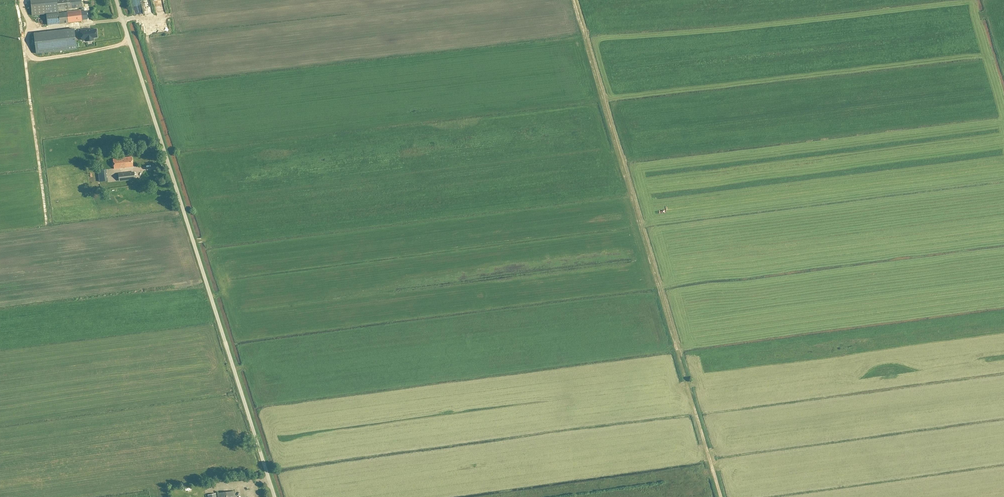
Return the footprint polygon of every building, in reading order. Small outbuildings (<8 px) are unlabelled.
[(30,0),(32,16),(46,15),(46,24),(56,23),(56,24),(60,23),(60,24),(84,21),(84,20),(88,19),(87,11),(81,12),(81,10),(59,13),(59,10),(82,6),(81,0),(72,2),(72,0),(48,0),(45,0),(33,0),(30,0)] [(144,16),(146,16),(146,14),(152,13),(149,0),(140,0),(144,16)] [(155,12),(164,11),(162,0),(153,0),(155,12)] [(34,34),(36,54),(76,49),(74,29),(34,34)] [(88,30),(83,30),(83,33),(81,33),(82,40),(86,40),(86,42),(93,41),(93,38),(97,38),(96,29),(89,30),(88,30)] [(113,169),(133,167),(132,157),(112,159),(113,169)] [(107,178),(106,170),(98,171),(99,179),(107,178)] [(119,181),(122,181),(134,180),(134,173),(118,174),(119,181)]
